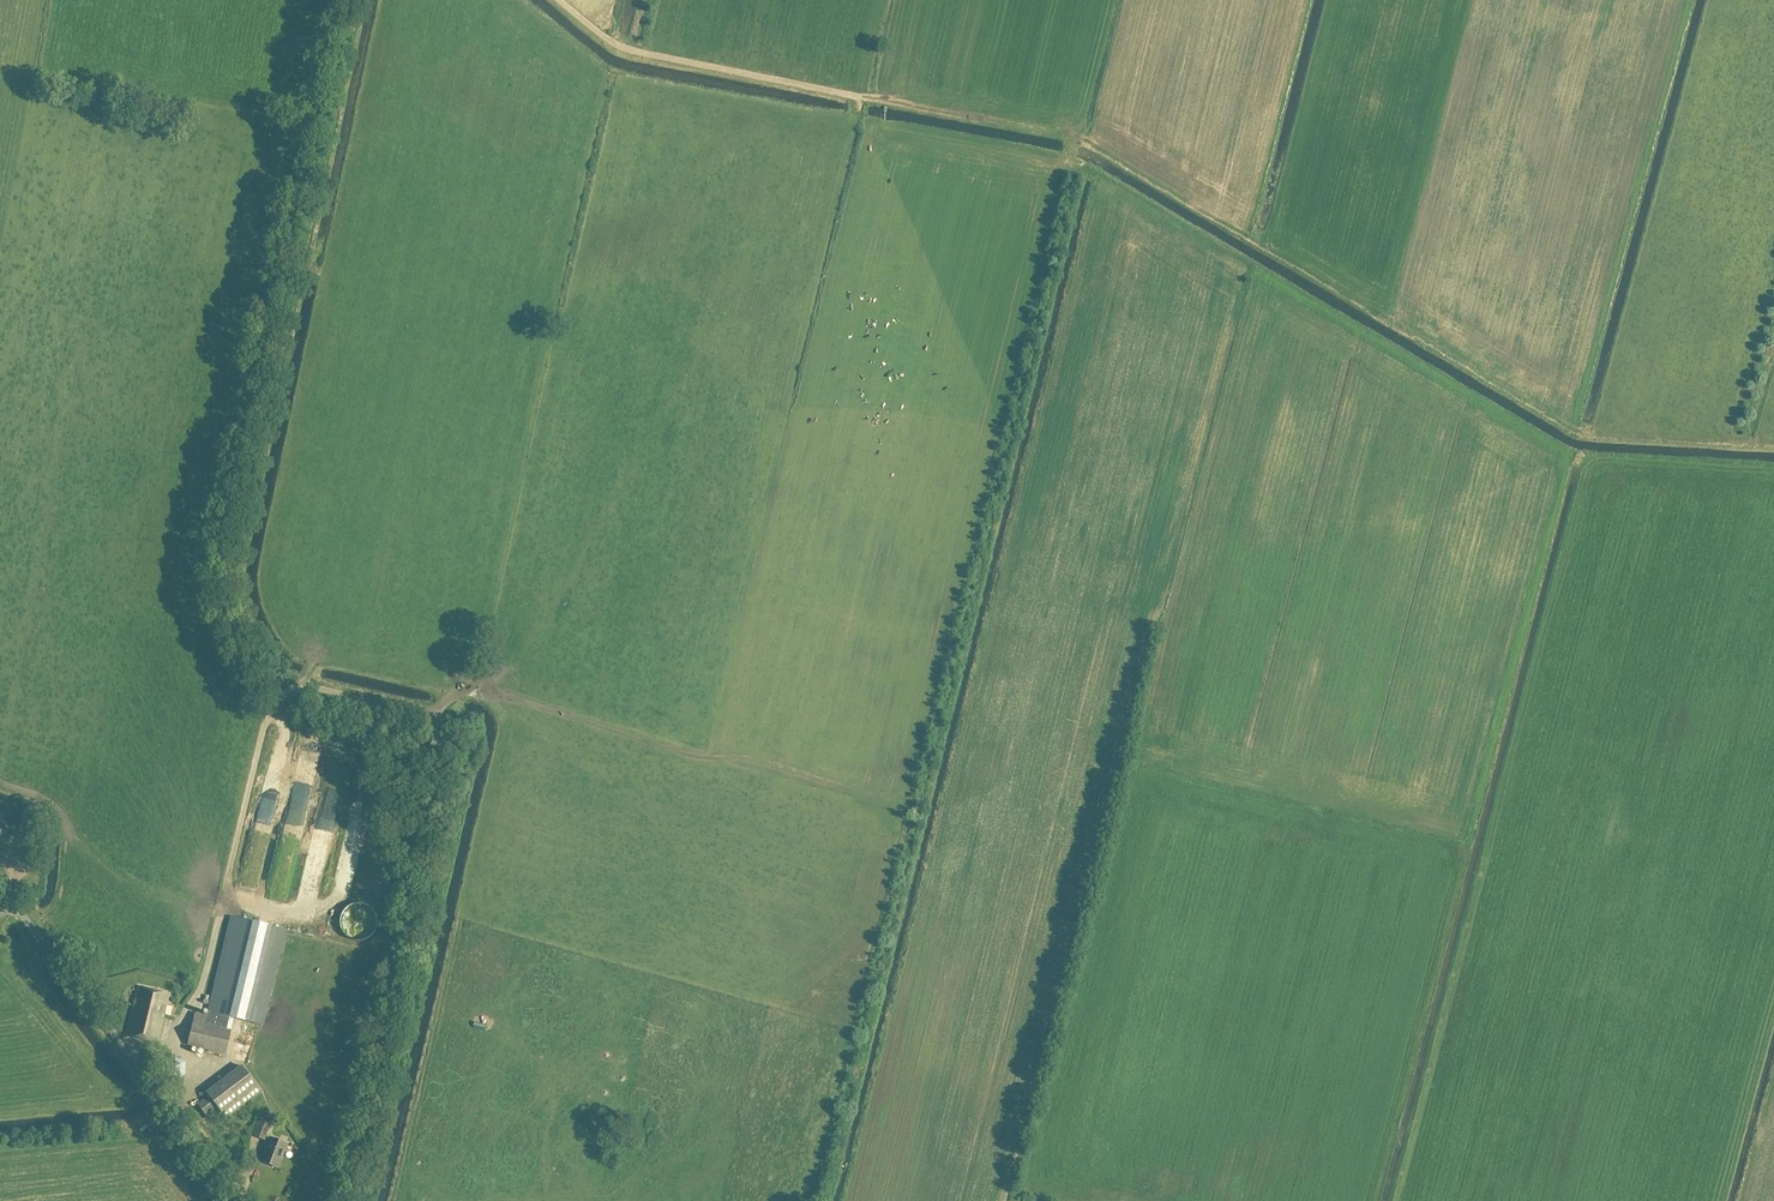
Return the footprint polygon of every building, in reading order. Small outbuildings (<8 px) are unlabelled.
[(208,1016),(195,1013),(187,1045),(226,1054),(234,1019),(245,1021),(264,1025),(286,930),(231,917),(208,1016)] [(159,1044),(171,994),(138,986),(126,1036),(159,1044)] [(164,1060),(162,1073),(172,1080),(185,1075),(186,1062),(175,1055),(164,1060)] [(262,1092),(242,1066),(207,1092),(210,1096),(199,1104),(206,1115),(217,1106),(227,1119),(262,1092)] [(265,1139),(271,1123),(260,1119),(254,1135),(265,1139)] [(278,1168),(288,1144),(270,1136),(260,1161),(278,1168)]
